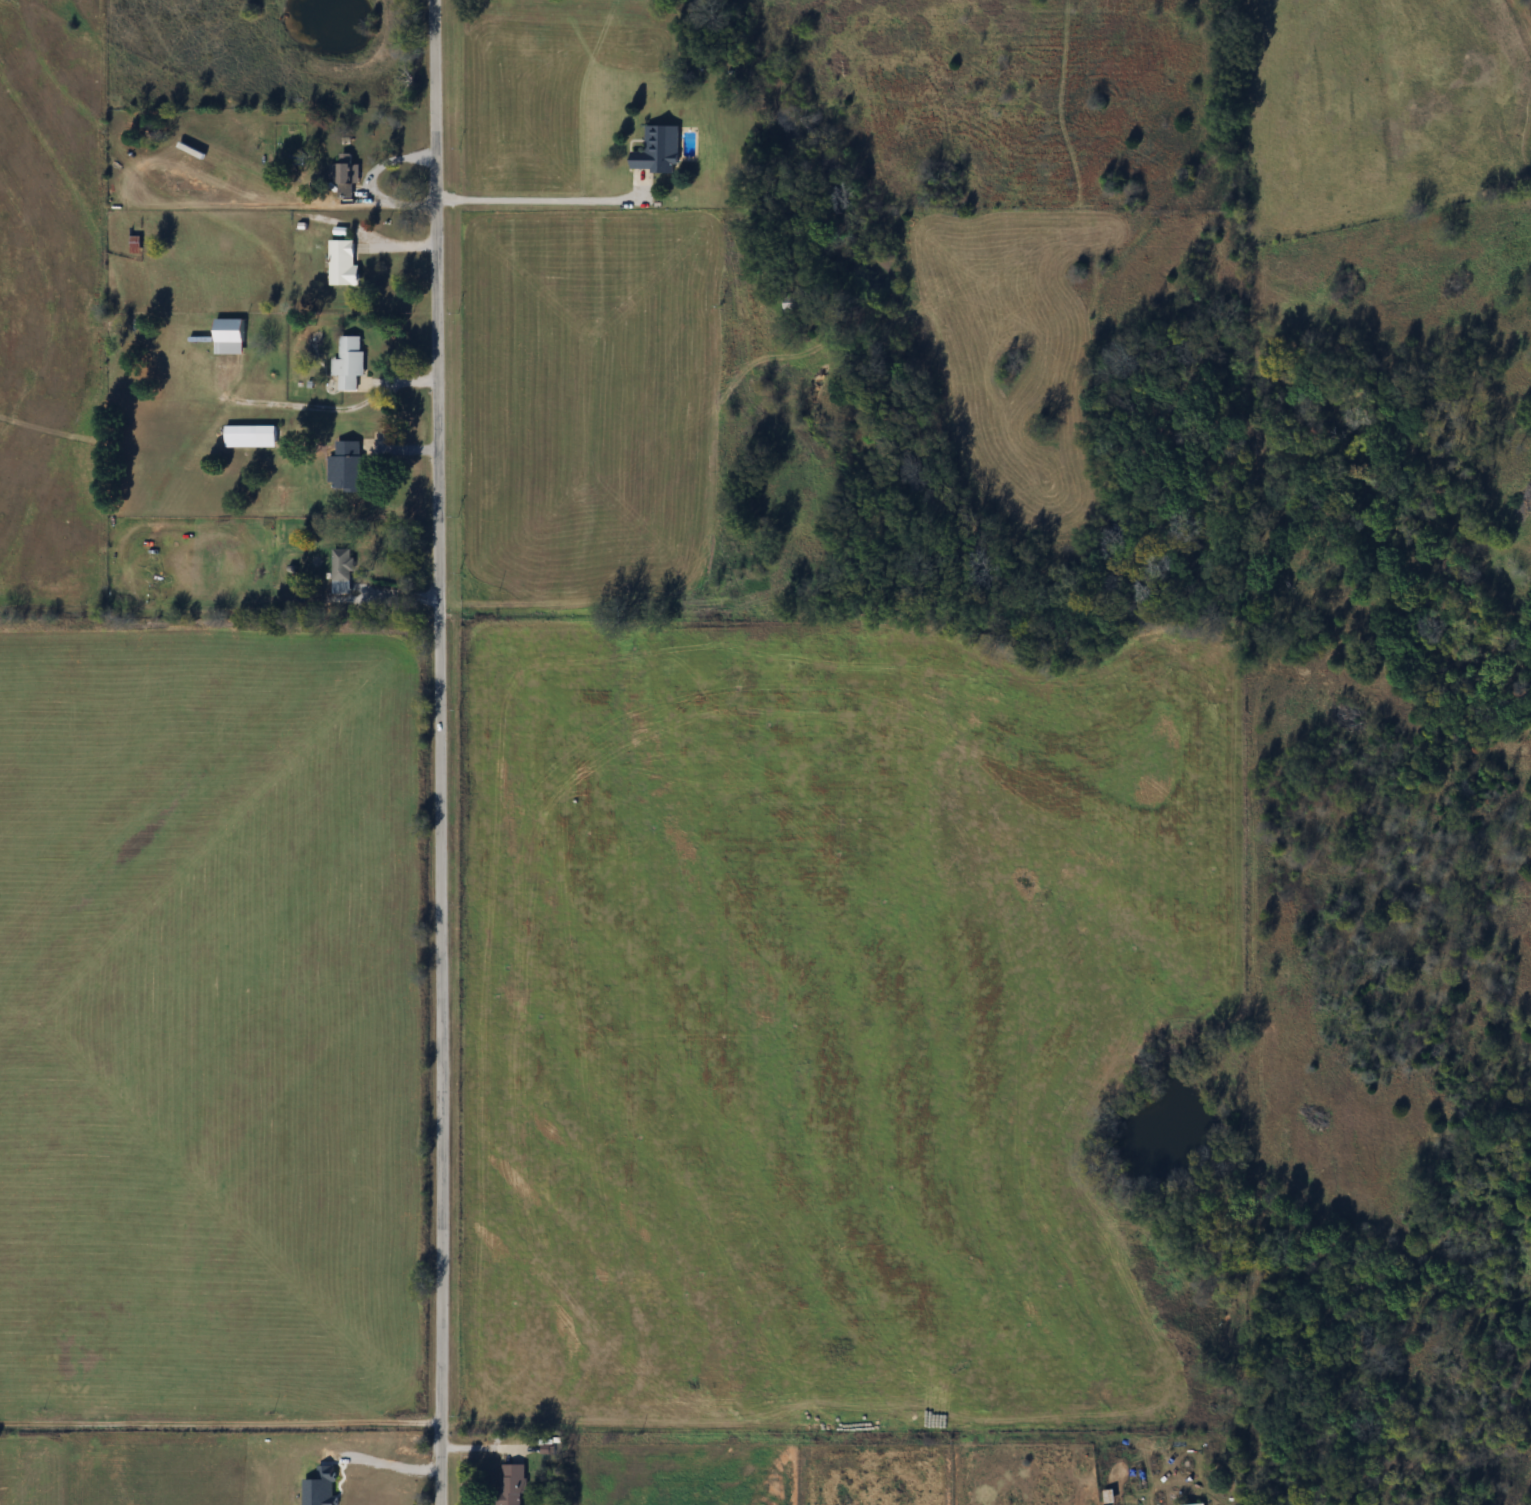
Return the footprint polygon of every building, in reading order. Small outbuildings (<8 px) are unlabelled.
[(677,126),(645,125),(644,151),(630,151),(630,171),(676,171),(677,126)] [(358,184),(359,163),(350,163),(350,154),(338,153),(337,197),(352,198),(352,184),(358,184)] [(140,235),(130,235),(130,252),(140,252),(140,235)] [(359,285),(359,264),(354,264),(354,240),(329,240),(329,285),(359,285)] [(783,318),(803,318),(803,296),(783,296),(783,318)] [(214,319),(214,354),(242,354),(242,319),(214,319)] [(339,359),(333,359),(333,376),(338,376),(338,391),(360,391),(361,336),(340,336),(339,359)] [(257,441),(275,441),(275,427),(257,427),(257,441)] [(329,456),(328,492),(362,492),(362,441),(335,441),(335,456),(329,456)] [(350,549),(332,549),(332,593),(350,593),(350,549)] [(521,1493),(525,1493),(525,1464),(499,1464),(499,1504),(521,1504),(521,1493)]
